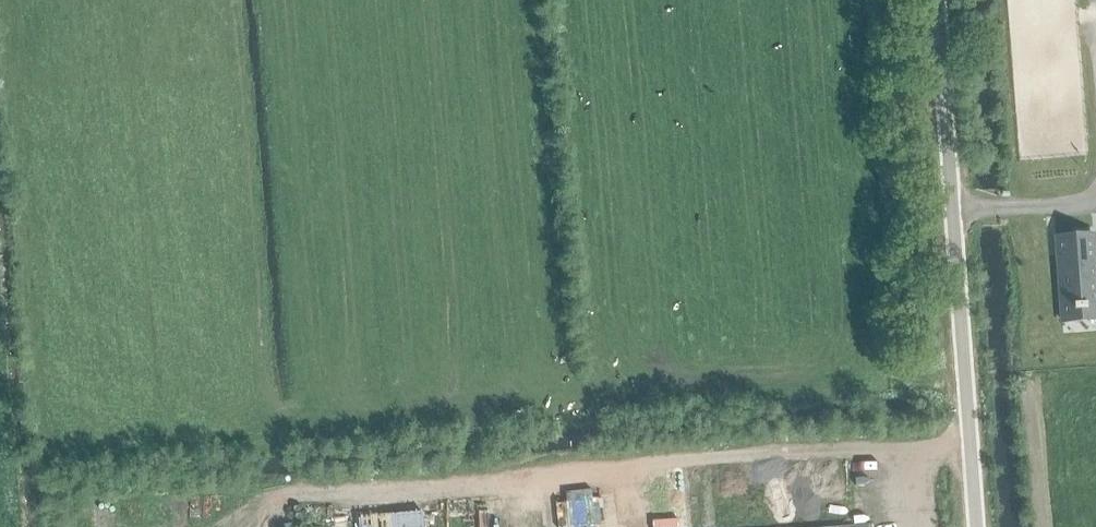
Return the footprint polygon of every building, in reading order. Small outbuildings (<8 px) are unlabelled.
[(1056,238),(1057,249),(1057,256),(1062,321),(1064,321),(1095,319),(1095,278),(1093,236),(1056,238)] [(880,463),(845,466),(849,509),(871,507),(884,506),(880,463)]
